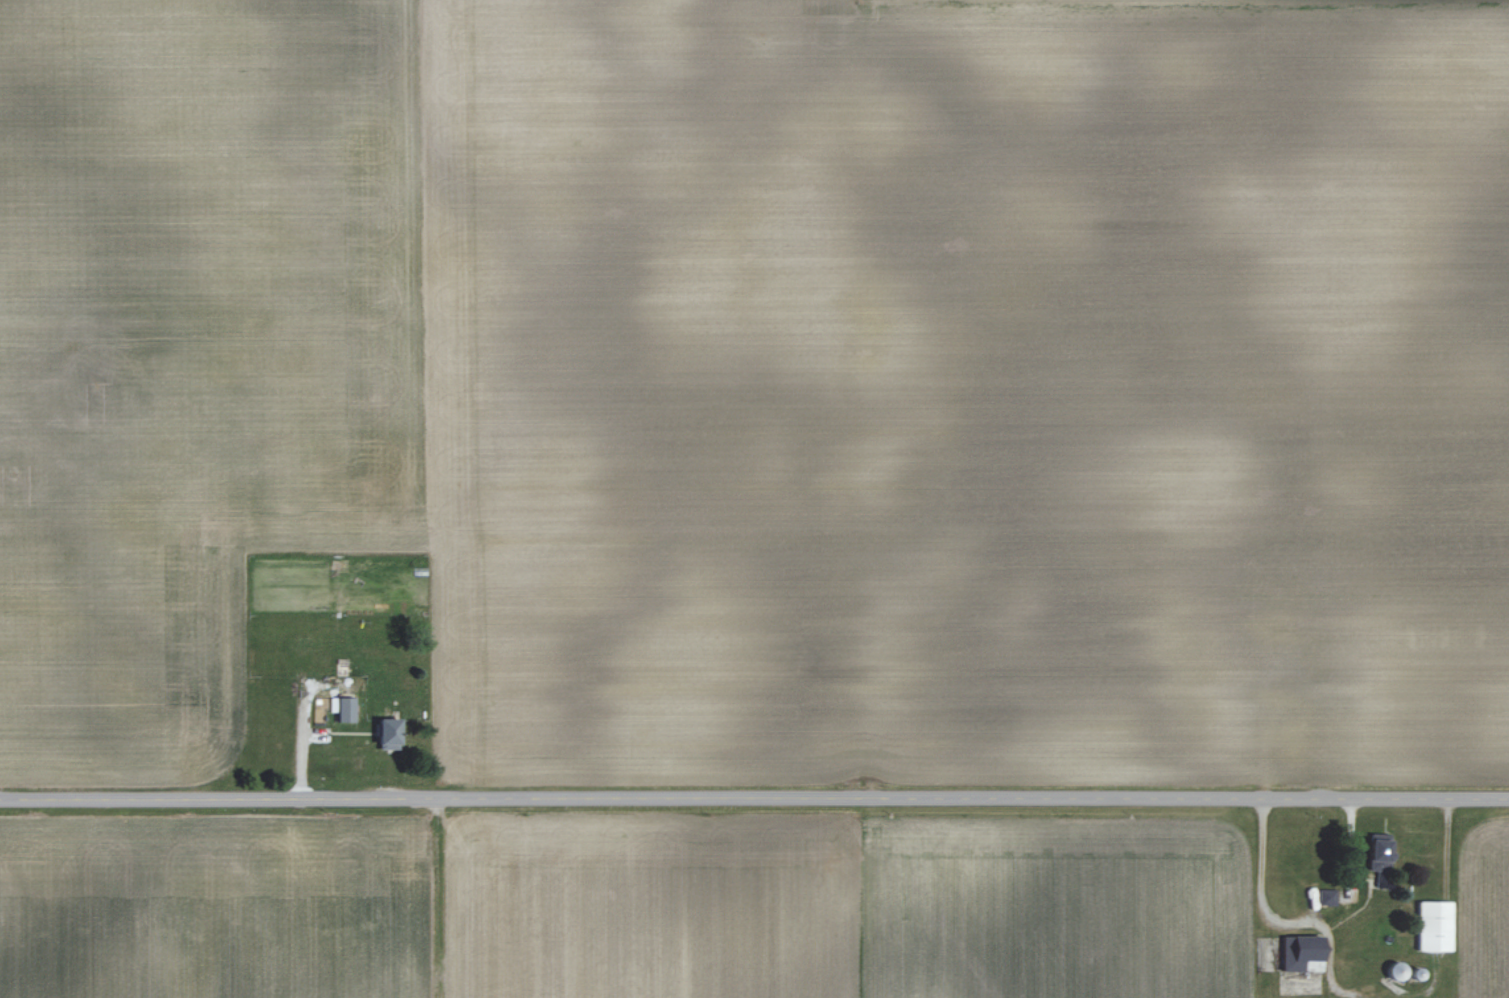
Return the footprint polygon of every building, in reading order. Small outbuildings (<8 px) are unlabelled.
[(1391,835),(1380,835),(1380,840),(1372,840),(1371,858),(1389,858),(1389,847),(1390,847),(1391,835)] [(1418,952),(1453,952),(1453,903),(1418,903),(1418,952)] [(1300,946),(1295,947),(1298,963),(1320,960),(1317,939),(1300,942),(1300,946)]
